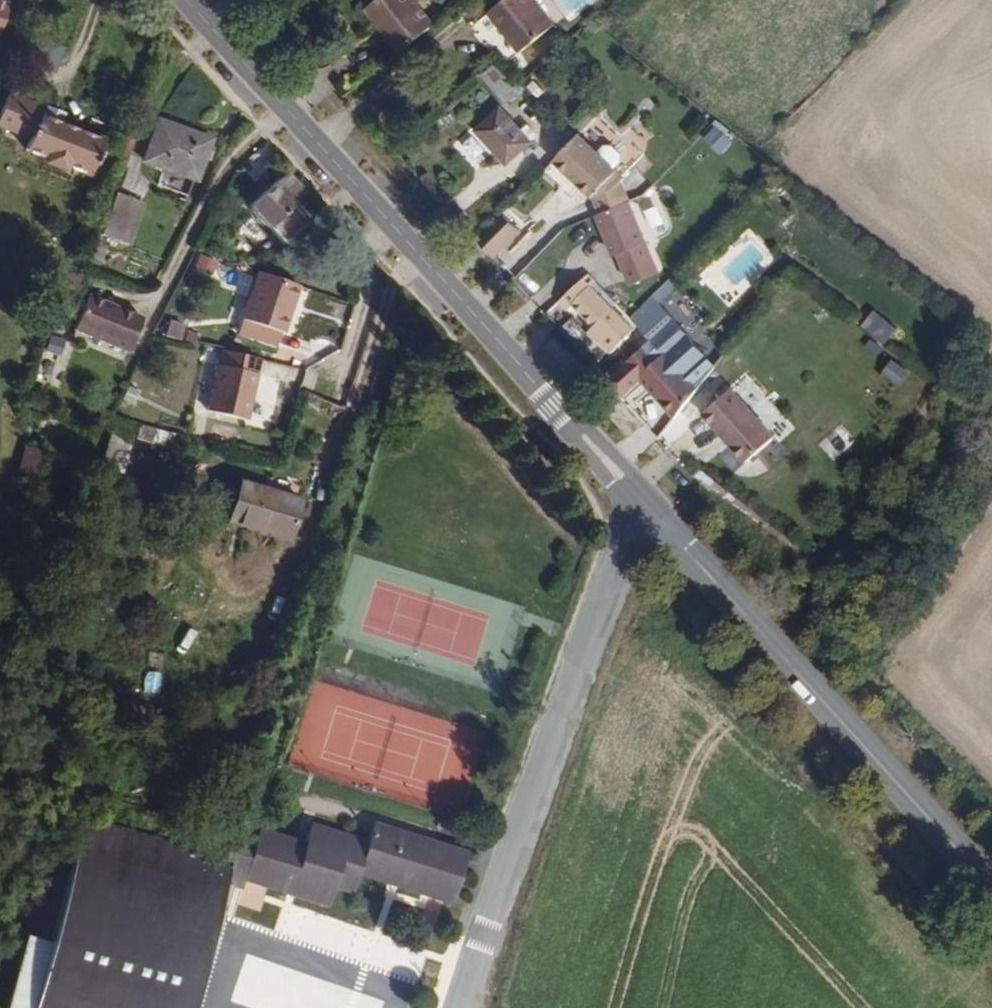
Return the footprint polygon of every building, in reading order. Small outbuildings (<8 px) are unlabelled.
[(417,0),(378,0),(367,9),(400,52),(436,24),(417,0)] [(536,0),(507,0),(489,15),(512,44),(520,53),(556,25),(536,0)] [(516,89),(494,66),(480,77),(502,101),(516,89)] [(505,104),(519,92),(516,89),(502,101),(505,104)] [(59,121),(62,113),(43,105),(42,107),(8,92),(0,113),(0,126),(30,138),(24,153),(87,178),(103,139),(59,121)] [(520,130),(500,109),(476,130),(507,164),(531,142),(520,130)] [(195,181),(210,140),(158,119),(141,160),(195,181)] [(538,136),(527,123),(520,130),(531,142),(538,136)] [(629,201),(619,179),(578,137),(552,163),(592,203),(597,214),(629,201)] [(292,206),(304,194),(285,173),(248,207),(283,245),(307,224),(292,206)] [(125,245),(140,202),(113,192),(97,235),(125,245)] [(660,274),(629,201),(597,214),(594,216),(613,259),(619,257),(631,285),(660,274)] [(491,254),(512,232),(499,217),(477,239),(491,254)] [(282,334),(297,288),(255,273),(240,321),(282,334)] [(635,330),(591,287),(596,282),(589,274),(560,302),(569,311),(573,306),(595,328),(591,333),(613,353),(635,330)] [(127,353),(140,318),(86,295),(72,330),(127,353)] [(885,345),(898,327),(874,310),(861,327),(885,345)] [(179,339),(183,324),(169,321),(164,336),(179,339)] [(707,373),(710,369),(682,339),(661,358),(649,343),(607,381),(621,397),(642,377),(678,418),(689,400),(707,373)] [(245,420),(260,361),(221,352),(207,411),(245,420)] [(765,426),(733,387),(729,391),(723,383),(707,373),(689,400),(701,408),(705,412),(703,414),(737,451),(765,426)] [(120,473),(136,424),(113,419),(99,466),(120,473)] [(138,441),(143,426),(138,425),(134,440),(138,441)] [(168,450),(173,434),(143,426),(138,441),(168,450)] [(229,522),(243,483),(240,482),(227,521),(229,522)] [(285,540),(298,501),(243,483),(229,522),(285,540)] [(58,928),(54,940),(31,933),(28,945),(15,989),(10,1007),(195,1007),(232,883),(238,860),(230,857),(90,817),(78,859),(64,905),(58,928)] [(363,874),(373,841),(316,824),(311,841),(241,820),(230,857),(238,860),(232,883),(246,887),(249,879),(334,904),(339,886),(358,892),(363,874)] [(373,841),(363,874),(457,901),(472,851),(378,824),(373,841)] [(64,905),(78,859),(50,851),(37,897),(64,905)] [(58,928),(64,905),(37,897),(27,932),(31,933),(35,921),(58,928)] [(54,940),(58,928),(35,921),(31,933),(54,940)]
